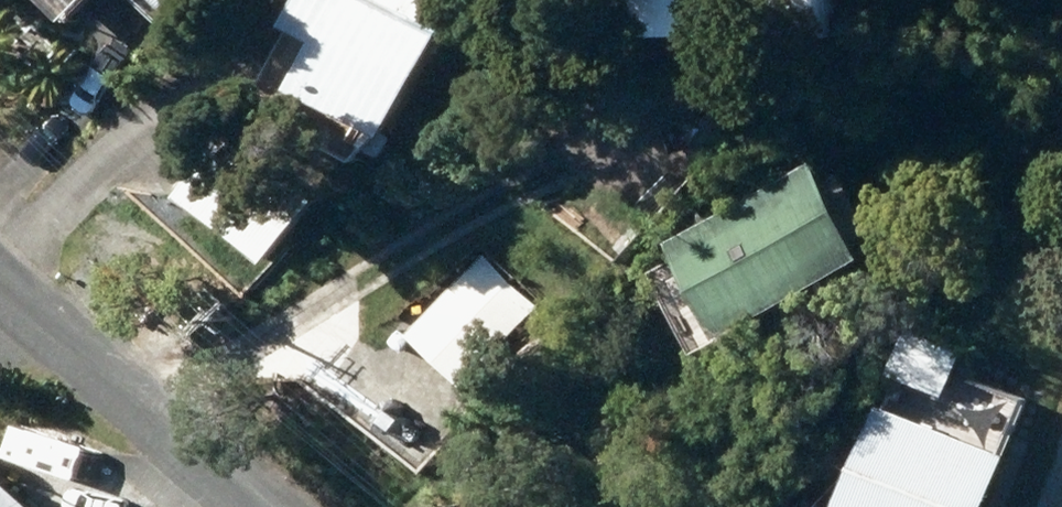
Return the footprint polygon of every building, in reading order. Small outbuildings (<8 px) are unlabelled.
[(66,27),(93,0),(38,0),(66,27)] [(157,27),(183,0),(130,0),(157,27)] [(248,113),(354,172),(371,142),(380,147),(461,0),(300,0),(282,34),(289,38),(248,113)] [(652,30),(793,25),(792,0),(651,0),(652,30)] [(172,202),(260,268),(293,223),(205,158),(172,202)] [(808,168),(662,250),(717,350),(863,268),(808,168)] [(408,339),(464,391),(541,307),(484,256),(408,339)] [(889,380),(941,402),(959,360),(907,337),(889,380)] [(1007,462),(878,410),(839,506),(990,506),(1007,462)] [(1,488),(0,491),(0,506),(22,506),(1,488)]
